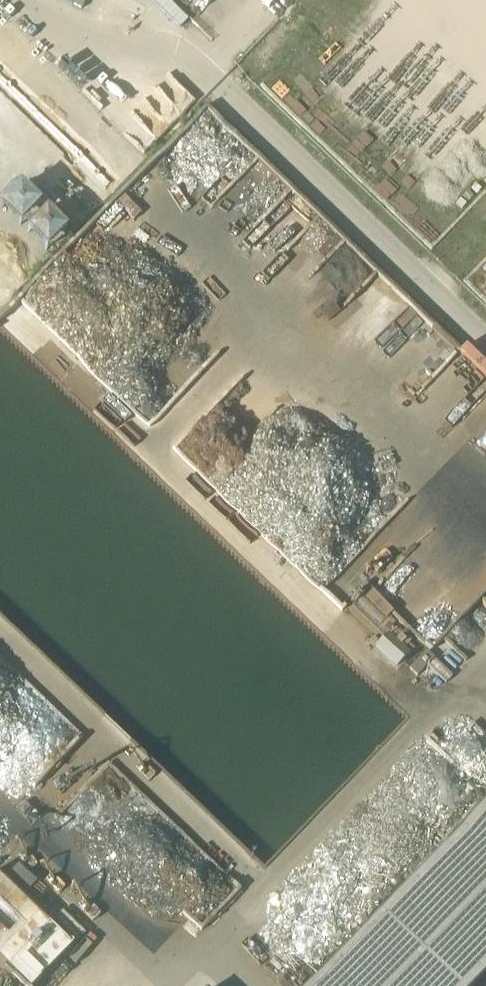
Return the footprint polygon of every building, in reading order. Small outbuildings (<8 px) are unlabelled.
[(87,0),(76,0),(73,5),(82,9),(87,0)] [(397,668),(411,654),(390,633),(376,647),(397,668)] [(485,974),(485,804),(311,985),(475,985),(485,974)] [(139,985),(140,985),(121,966),(73,920),(72,921),(0,852),(0,985),(139,985)]
